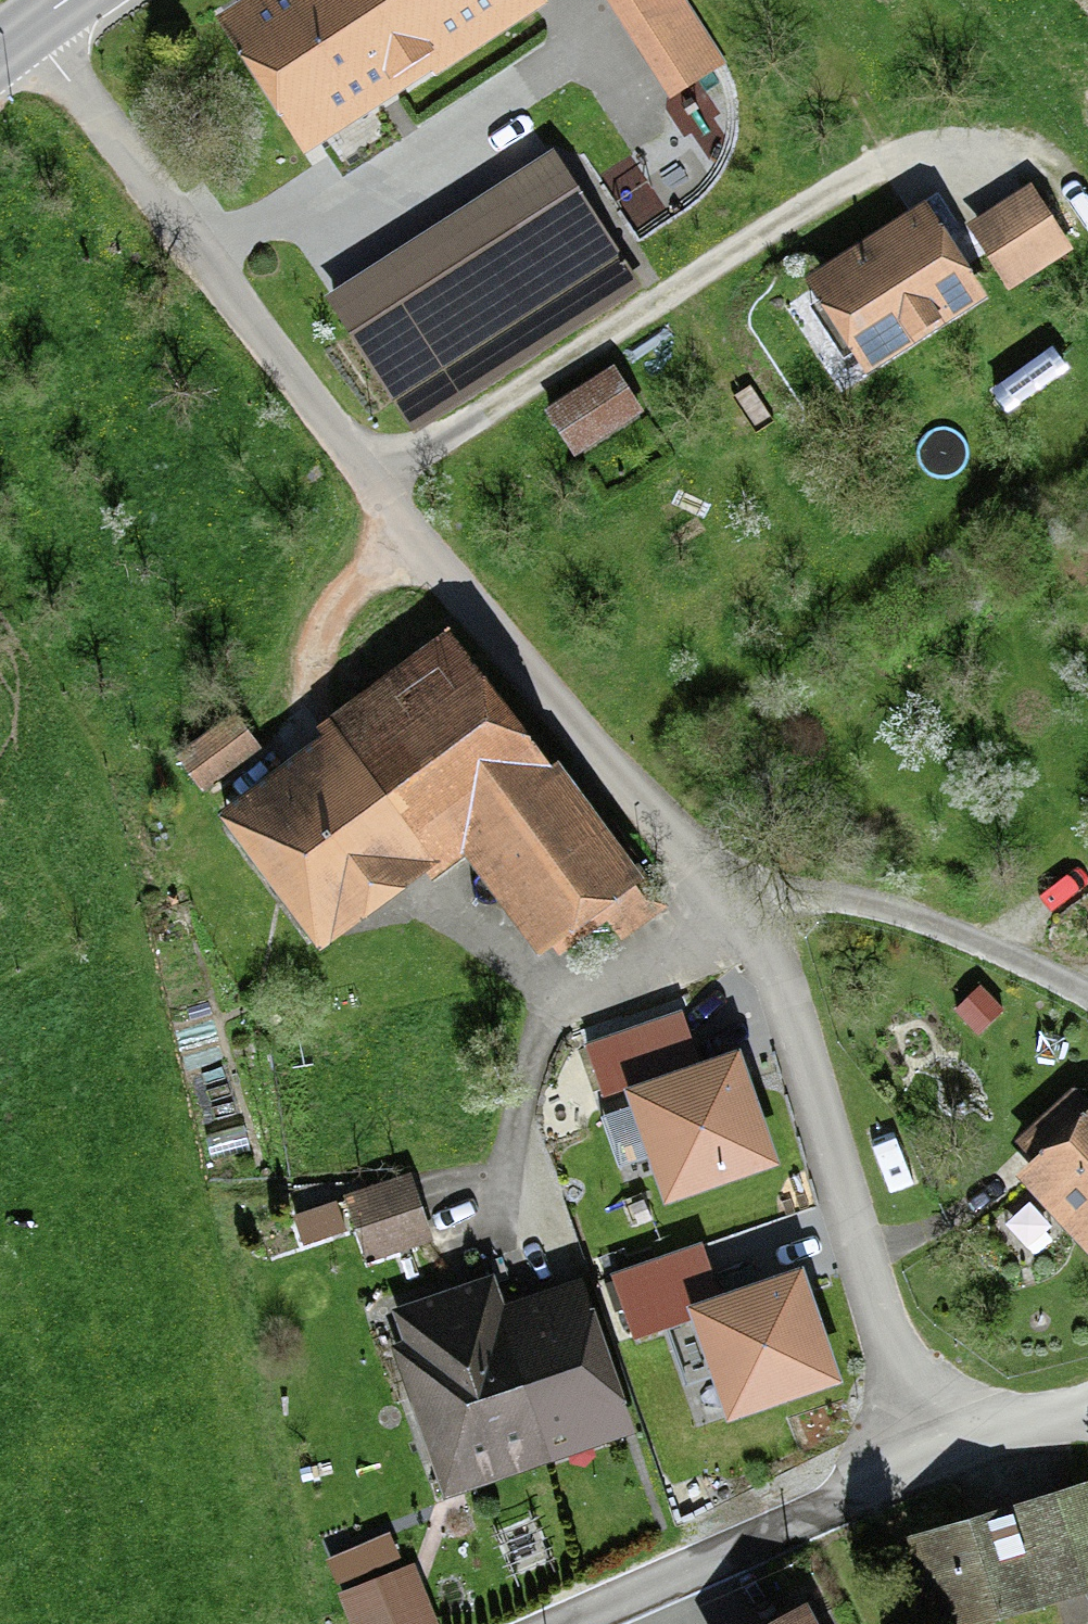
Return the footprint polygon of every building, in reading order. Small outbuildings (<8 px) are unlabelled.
[(216,26),(306,164),(433,82),(435,85),(550,11),(543,0),(256,0),(216,26)] [(670,102),(730,63),(689,0),(604,0),(670,102)] [(555,143),(327,289),(415,427),(644,280),(555,143)] [(1033,177),(967,219),(1009,285),(1075,243),(1033,177)] [(988,290),(927,193),(805,270),(866,367),(988,290)] [(614,359),(544,404),(575,452),(645,407),(614,359)] [(322,725),(219,800),(250,843),(224,862),(279,937),(305,918),(321,940),(426,864),(433,874),(465,851),(542,957),(606,911),(624,937),(672,903),(654,878),(644,885),(638,876),(646,869),(559,750),(551,756),(453,620),(317,718),(322,725)] [(238,706),(177,748),(203,785),(263,743),(238,706)] [(955,1006),(979,1033),(1008,1007),(984,980),(955,1006)] [(684,1005),(585,1036),(608,1107),(605,1108),(628,1181),(658,1172),(665,1192),(780,1156),(742,1037),(699,1051),(684,1005)] [(1017,1167),(1087,1243),(1087,1094),(1076,1081),(1043,1112),(1059,1129),(1017,1167)] [(253,1150),(246,1124),(207,1134),(214,1160),(253,1150)] [(412,1168),(345,1190),(346,1193),(294,1210),(304,1241),(356,1225),(366,1258),(434,1236),(412,1168)] [(832,1373),(795,1265),(690,1300),(726,1408),(832,1373)] [(571,1282),(496,1309),(514,1359),(543,1437),(617,1410),(571,1282)] [(402,1313),(430,1389),(514,1359),(496,1309),(487,1283),(402,1313)] [(543,1437),(514,1359),(430,1389),(458,1468),(543,1437)] [(920,1541),(944,1623),(1021,1623),(1087,1605),(1087,1493),(920,1541)] [(343,1605),(351,1623),(439,1623),(417,1574),(343,1605)] [(788,1623),(814,1623),(809,1614),(788,1623)]
